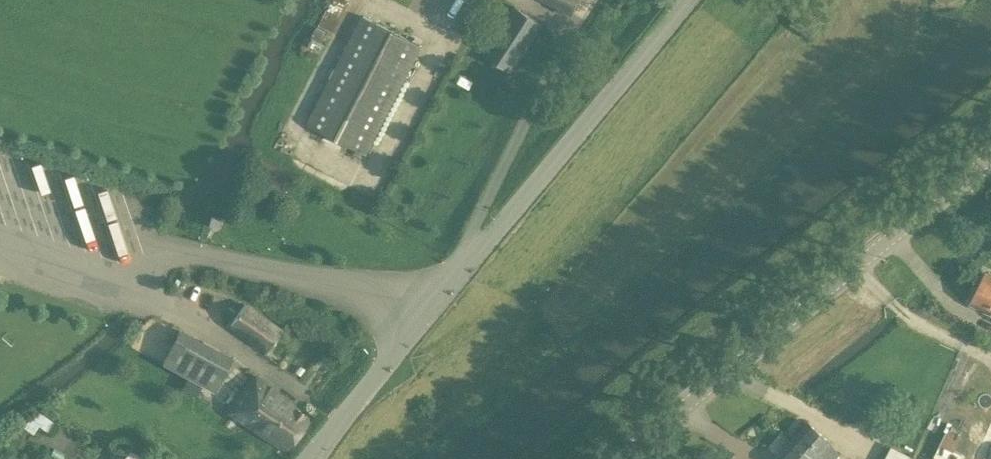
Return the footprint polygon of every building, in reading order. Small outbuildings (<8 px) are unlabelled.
[(558,6),(557,8),(566,13),(567,11),(571,13),(578,0),(546,0),(558,6)] [(511,72),(542,24),(515,7),(485,56),(511,72)] [(365,153),(421,45),(364,16),(309,124),(365,153)] [(76,234),(56,164),(41,168),(38,158),(25,162),(23,155),(11,158),(31,229),(47,224),(49,231),(63,227),(66,237),(76,234)] [(123,241),(103,178),(90,182),(87,174),(75,178),(96,244),(110,239),(112,245),(123,241)] [(128,186),(116,189),(128,254),(140,252),(128,186)] [(221,219),(211,216),(208,226),(218,229),(221,219)] [(984,278),(972,303),(990,313),(990,282),(984,278)] [(267,351),(282,330),(246,305),(231,325),(267,351)] [(185,326),(165,361),(218,391),(238,357),(185,326)] [(335,351),(327,345),(323,350),(322,352),(330,358),(335,351)] [(266,438),(292,405),(252,373),(249,377),(252,380),(228,411),(266,438)] [(300,411),(292,405),(266,438),(287,453),(311,421),(300,411)] [(49,432),(55,424),(35,410),(24,426),(33,432),(39,425),(49,432)] [(968,428),(952,421),(935,458),(962,458),(966,451),(959,448),(968,428)] [(816,458),(836,458),(842,453),(830,442),(809,422),(793,440),(816,458)] [(793,440),(777,458),(779,458),(816,458),(793,440)] [(885,458),(912,458),(914,457),(891,445),(885,458)] [(128,450),(123,458),(143,458),(128,450)] [(179,454),(172,450),(168,457),(172,458),(177,458),(179,454)]
